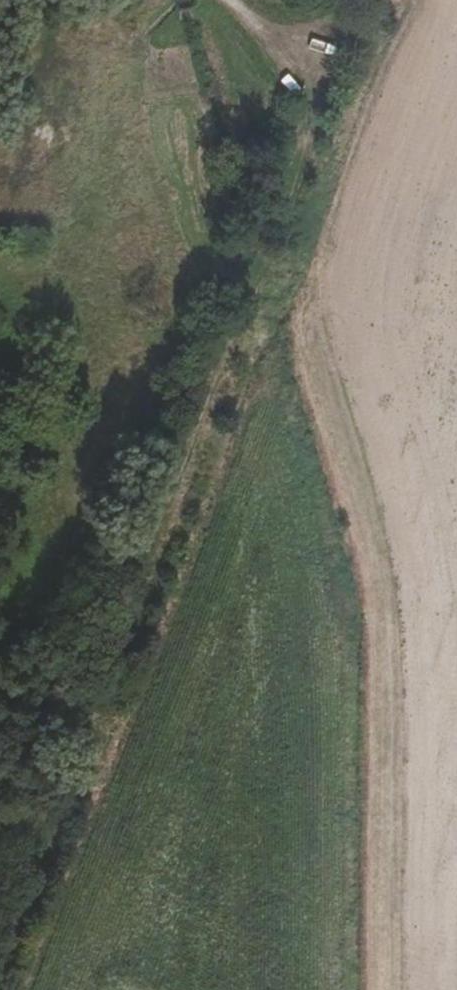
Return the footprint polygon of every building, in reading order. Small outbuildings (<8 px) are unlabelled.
[(118,855),(122,843),(118,841),(113,853),(118,855)] [(127,845),(122,843),(118,855),(123,857),(127,845)] [(262,899),(257,896),(253,909),(262,911),(266,900),(262,899)]
